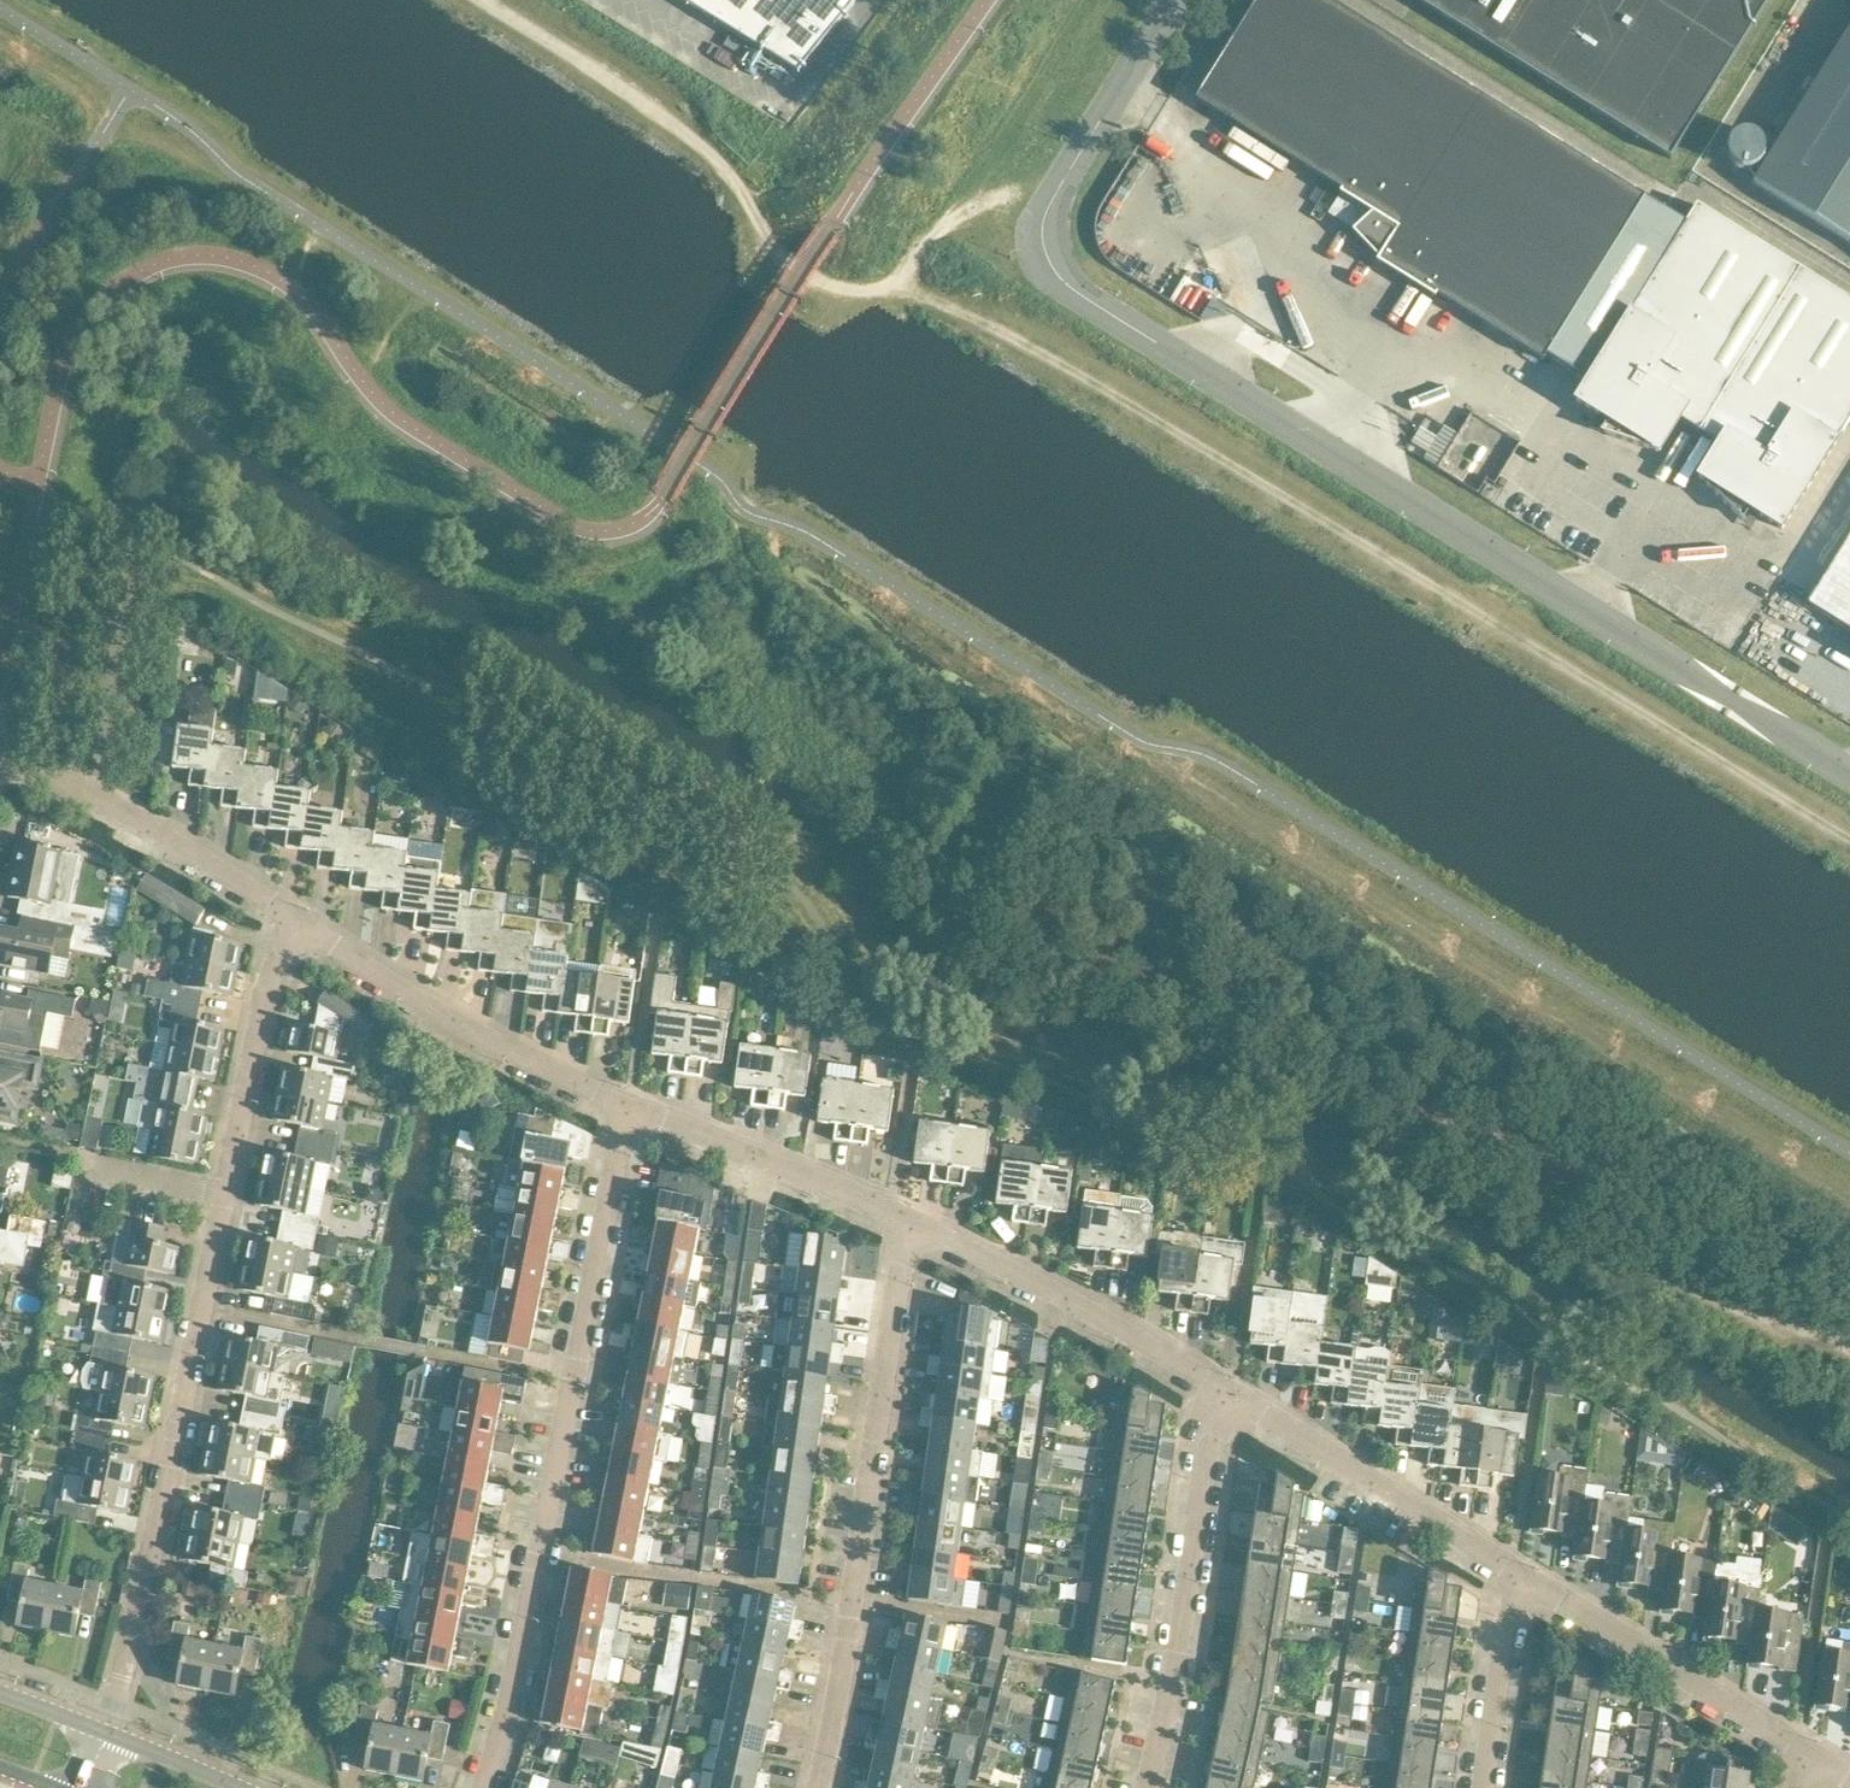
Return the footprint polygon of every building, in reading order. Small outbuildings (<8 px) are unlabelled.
[(799,73),(857,0),(681,0),(799,73)] [(1196,100),(1342,190),(1340,193),(1373,213),(1353,231),(1379,258),(1377,262),(1436,298),(1437,295),(1544,361),(1645,197),(1328,0),(1258,0),(1196,100)] [(1671,159),(1769,0),(1415,0),(1671,159)] [(1753,182),(1849,243),(1849,26),(1753,182)] [(1730,143),(1728,149),(1728,155),(1731,161),(1735,165),(1737,167),(1742,169),(1748,169),(1754,168),(1759,165),(1763,160),(1765,155),(1765,149),(1763,143),(1760,138),(1755,135),(1749,133),(1743,133),(1738,135),(1733,138),(1730,143)] [(1697,205),(1684,227),(1576,401),(1617,426),(1611,436),(1659,453),(1680,420),(1691,427),(1700,432),(1801,270),(1697,205)] [(1705,466),(1699,477),(1735,513),(1742,503),(1782,529),(1849,420),(1849,300),(1801,270),(1700,432),(1719,444),(1705,466)] [(1499,491),(1488,484),(1481,495),(1492,502),(1499,491)] [(1807,604),(1849,631),(1849,535),(1807,604)] [(225,662),(224,673),(232,674),(236,670),(237,664),(225,662)] [(258,680),(256,692),(263,693),(267,689),(268,681),(258,680)] [(295,697),(289,706),(300,713),(306,703),(295,697)] [(173,767),(173,768),(192,770),(189,786),(206,788),(212,746),(217,710),(201,708),(199,708),(197,709),(196,709),(194,710),(193,711),(192,712),(191,714),(190,716),(190,717),(189,727),(179,725),(173,767)] [(328,718),(322,728),(329,733),(336,731),(339,725),(328,718)] [(369,740),(362,751),(379,762),(386,751),(369,740)] [(221,806),(238,809),(244,767),(245,767),(247,751),(212,746),(206,788),(224,791),(221,806)] [(388,761),(386,774),(401,776),(403,763),(388,761)] [(244,767),(238,809),(256,811),(254,827),(270,829),(276,787),(277,787),(279,772),(245,767),(244,767)] [(419,782),(417,796),(433,798),(435,784),(419,782)] [(286,847),(302,850),(308,808),(309,808),(311,792),(277,787),(276,787),(270,829),(288,832),(286,847)] [(452,790),(449,807),(469,810),(471,801),(452,790)] [(308,808),(302,850),(320,852),(318,868),(335,870),(340,828),(341,828),(344,813),(309,808),(308,808)] [(486,821),(484,835),(494,837),(496,823),(486,821)] [(350,889),(367,891),(373,849),(374,849),(376,833),(341,828),(340,828),(335,870),(352,873),(350,889)] [(516,838),(514,850),(531,852),(533,841),(516,838)] [(51,847),(49,847),(46,846),(45,849),(19,844),(8,897),(50,906),(61,852),(51,850),(51,847)] [(382,909),(399,911),(406,858),(407,858),(408,854),(374,849),(373,849),(367,891),(384,893),(382,909)] [(414,929),(431,932),(437,890),(438,890),(442,863),(407,858),(406,858),(399,911),(417,914),(414,929)] [(598,888),(599,880),(581,870),(579,885),(598,888)] [(138,871),(135,880),(141,882),(144,873),(138,871)] [(437,890),(431,932),(449,934),(447,950),(463,952),(469,910),(470,911),(472,895),(438,890),(437,890)] [(469,910),(463,952),(481,955),(479,971),(496,973),(501,931),(502,931),(504,916),(507,896),(507,895),(473,890),(472,895),(470,911),(469,910)] [(197,925),(206,910),(176,892),(167,907),(197,925)] [(58,904),(55,922),(74,926),(83,928),(102,931),(105,914),(58,904)] [(501,931),(496,973),(513,975),(511,991),(527,994),(533,952),(534,952),(536,936),(538,920),(535,920),(504,916),(502,931),(501,931)] [(0,938),(0,965),(49,975),(52,956),(68,959),(74,926),(55,922),(41,919),(37,936),(2,928),(0,938)] [(533,952),(527,994),(545,996),(543,1012),(560,1014),(567,962),(568,962),(573,925),(538,920),(536,936),(534,952),(533,952)] [(83,928),(79,946),(113,952),(116,934),(102,931),(83,928)] [(242,944),(208,937),(209,931),(194,928),(188,961),(237,971),(242,944)] [(149,980),(145,996),(164,1000),(194,1006),(197,990),(203,991),(232,997),(237,971),(188,961),(185,975),(172,973),(170,984),(149,980)] [(592,1035),(600,977),(601,967),(568,962),(567,962),(560,1014),(577,1017),(575,1032),(592,1035)] [(601,967),(600,977),(592,1035),(609,1037),(611,1021),(629,1024),(630,1019),(635,981),(637,972),(601,967)] [(669,1073),(685,1075),(695,1006),(673,1003),(676,977),(656,974),(655,974),(650,1013),(658,1014),(652,1055),(671,1057),(669,1073)] [(747,976),(745,991),(760,994),(762,978),(747,976)] [(716,1009),(695,1006),(685,1075),(702,1078),(704,1062),(723,1064),(730,1012),(732,1013),(735,984),(720,982),(716,1009)] [(132,984),(131,993),(142,996),(144,987),(132,984)] [(115,990),(113,1002),(120,1003),(125,998),(127,992),(115,990)] [(7,1045),(40,1052),(48,1014),(72,1019),(76,1000),(30,991),(28,1000),(0,994),(0,1027),(11,1029),(8,1044),(7,1045)] [(319,1020),(317,1029),(292,1024),(287,1051),(321,1058),(336,1061),(341,1034),(346,1024),(366,1037),(375,1023),(369,1019),(327,991),(317,1005),(320,1007),(320,1008),(318,1020),(319,1020)] [(110,1002),(93,999),(91,1011),(98,1022),(106,1024),(110,1002)] [(191,1022),(194,1006),(164,1000),(158,1028),(173,1031),(170,1046),(220,1056),(225,1029),(191,1022)] [(788,1002),(786,1017),(801,1019),(803,1004),(788,1002)] [(847,1036),(845,1049),(860,1051),(862,1039),(847,1036)] [(137,1083),(195,1095),(198,1079),(214,1082),(220,1056),(170,1046),(165,1072),(129,1064),(126,1081),(137,1083)] [(751,1106),(768,1108),(776,1051),(741,1046),(735,1088),(753,1090),(751,1106)] [(776,1051),(768,1108),(785,1111),(787,1095),(806,1098),(811,1055),(776,1051)] [(10,1122),(15,1118),(22,1085),(36,1088),(42,1062),(0,1053),(0,1054),(0,1120),(10,1122)] [(336,1061),(321,1058),(318,1074),(284,1067),(278,1094),(327,1104),(333,1078),(352,1082),(356,1065),(336,1061)] [(894,1065),(892,1080),(903,1081),(904,1067),(894,1065)] [(834,1140),(851,1143),(859,1085),(823,1080),(818,1122),(837,1125),(834,1140)] [(138,1128),(153,1131),(202,1141),(208,1114),(192,1111),(195,1095),(137,1083),(134,1100),(143,1102),(138,1128)] [(889,1132),(889,1127),(894,1090),(859,1085),(851,1143),(868,1145),(870,1130),(889,1132)] [(479,1102),(486,1113),(501,1105),(494,1093),(479,1102)] [(307,1127),(304,1143),(334,1149),(337,1133),(322,1130),(327,1104),(278,1094),(273,1120),(307,1127)] [(519,1114),(509,1161),(565,1172),(568,1156),(588,1160),(593,1136),(537,1109),(535,1117),(519,1114)] [(1036,1109),(1033,1125),(1043,1127),(1048,1113),(1036,1109)] [(1048,1113),(1043,1127),(1055,1131),(1060,1117),(1048,1113)] [(81,1147),(97,1150),(98,1150),(104,1120),(87,1117),(81,1147)] [(947,1184),(955,1126),(920,1121),(918,1132),(911,1132),(908,1153),(916,1155),(914,1164),(933,1166),(931,1182),(947,1184)] [(68,1131),(67,1140),(79,1142),(82,1126),(70,1124),(68,1131)] [(985,1171),(993,1172),(997,1149),(988,1148),(990,1131),(955,1126),(947,1184),(964,1187),(966,1171),(985,1173),(985,1171)] [(197,1167),(202,1141),(153,1131),(148,1157),(149,1157),(197,1167)] [(334,1149),(304,1143),(301,1159),(267,1152),(261,1179),(310,1189),(315,1163),(331,1166),(334,1149)] [(1037,1167),(1029,1224),(1046,1227),(1048,1211),(1067,1214),(1075,1154),(1040,1150),(1037,1167)] [(1158,1151),(1155,1162),(1168,1166),(1171,1156),(1158,1151)] [(58,1158),(52,1186),(71,1190),(77,1162),(58,1158)] [(562,1188),(565,1172),(509,1161),(504,1187),(580,1202),(582,1192),(562,1188)] [(1013,1222),(1029,1224),(1037,1167),(1002,1162),(996,1204),(1015,1206),(1013,1222)] [(663,1163),(655,1205),(661,1206),(658,1222),(699,1230),(708,1231),(716,1185),(692,1176),(692,1175),(663,1163)] [(1,1210),(0,1213),(2,1213),(5,1197),(8,1197),(9,1192),(6,1191),(11,1169),(9,1169),(9,1171),(0,1169),(0,1210),(1,1210)] [(1083,1169),(1081,1182),(1090,1183),(1092,1170),(1083,1169)] [(290,1212),(287,1228),(317,1234),(320,1218),(305,1215),(310,1189),(261,1179),(256,1205),(290,1212)] [(495,1211),(513,1215),(555,1223),(558,1207),(578,1211),(580,1202),(504,1187),(501,1186),(495,1211)] [(1085,1192),(1078,1248),(1096,1251),(1094,1267),(1111,1269),(1121,1197),(1085,1192)] [(746,1210),(747,1202),(748,1196),(738,1195),(734,1194),(732,1208),(746,1210)] [(1282,1203),(1267,1195),(1267,1194),(1264,1209),(1265,1210),(1263,1223),(1279,1225),(1282,1203)] [(1121,1197),(1111,1269),(1128,1271),(1130,1256),(1148,1258),(1154,1216),(1152,1216),(1153,1208),(1148,1200),(1121,1197)] [(768,1205),(752,1203),(744,1262),(756,1264),(759,1264),(768,1205)] [(43,1239),(46,1222),(11,1215),(8,1232),(32,1237),(34,1237),(43,1239)] [(513,1215),(508,1241),(570,1253),(572,1243),(552,1239),(555,1223),(513,1215)] [(120,1219),(116,1236),(117,1236),(131,1239),(126,1265),(141,1268),(141,1269),(147,1270),(175,1275),(181,1248),(165,1245),(168,1229),(150,1225),(120,1219)] [(699,1230),(658,1222),(655,1237),(649,1236),(647,1246),(694,1255),(699,1230)] [(1305,1227),(1304,1237),(1309,1238),(1314,1234),(1315,1228),(1305,1227)] [(317,1234),(287,1228),(284,1244),(249,1237),(244,1264),(293,1274),(298,1248),(313,1251),(317,1234)] [(3,1264),(15,1263),(24,1257),(30,1246),(32,1237),(8,1232),(0,1230),(0,1263),(3,1264)] [(1202,1237),(1159,1231),(1156,1254),(1164,1255),(1159,1292),(1178,1295),(1175,1310),(1192,1313),(1202,1237)] [(786,1267),(783,1266),(783,1267),(842,1276),(846,1249),(837,1248),(838,1239),(805,1235),(805,1236),(790,1233),(786,1267)] [(739,1259),(742,1238),(727,1235),(724,1256),(739,1259)] [(321,1236),(317,1252),(336,1256),(340,1240),(321,1236)] [(34,1237),(32,1247),(41,1248),(43,1239),(34,1237)] [(1230,1302),(1234,1264),(1242,1265),(1245,1243),(1244,1243),(1202,1237),(1192,1313),(1209,1315),(1211,1300),(1230,1302)] [(508,1241),(503,1266),(545,1274),(548,1258),(568,1262),(570,1253),(508,1241)] [(651,1257),(648,1273),(689,1281),(694,1255),(647,1246),(645,1256),(651,1257)] [(1395,1290),(1397,1275),(1369,1259),(1366,1286),(1395,1290)] [(106,1261),(103,1278),(109,1279),(104,1305),(117,1308),(167,1318),(172,1291),(144,1286),(137,1284),(141,1269),(141,1268),(126,1265),(111,1262),(106,1261)] [(744,1262),(740,1288),(752,1289),(756,1264),(744,1262)] [(288,1300),(293,1274),(244,1264),(239,1290),(273,1297),(270,1313),(315,1322),(317,1310),(313,1305),(303,1303),(288,1300)] [(496,1265),(491,1290),(498,1292),(560,1304),(562,1294),(542,1290),(545,1274),(503,1266),(496,1265)] [(779,1293),(851,1303),(851,1302),(849,1302),(851,1294),(840,1292),(842,1276),(783,1267),(779,1293)] [(701,1283),(689,1281),(648,1273),(645,1288),(639,1287),(637,1297),(684,1306),(696,1309),(701,1283)] [(727,1275),(725,1288),(734,1290),(736,1276),(727,1275)] [(1402,1278),(1399,1295),(1416,1298),(1434,1300),(1435,1297),(1425,1291),(1421,1289),(1402,1278)] [(1267,1362),(1284,1365),(1293,1299),(1294,1293),(1254,1287),(1251,1306),(1256,1307),(1251,1344),(1269,1347),(1267,1362)] [(732,1302),(734,1290),(725,1288),(723,1301),(732,1302)] [(740,1288),(738,1304),(750,1306),(752,1289),(740,1288)] [(981,1311),(982,1302),(961,1291),(958,1316),(948,1315),(945,1342),(996,1349),(1000,1322),(991,1321),(992,1312),(981,1311)] [(498,1292),(493,1317),(535,1325),(538,1309),(558,1313),(560,1304),(498,1292)] [(793,1321),(835,1327),(837,1311),(848,1312),(849,1304),(851,1304),(851,1303),(779,1293),(776,1318),(793,1321)] [(1293,1299),(1284,1365),(1301,1367),(1299,1383),(1316,1385),(1322,1343),(1325,1328),(1329,1298),(1311,1295),(1310,1301),(1293,1299)] [(641,1308),(638,1324),(679,1332),(684,1306),(637,1297),(635,1307),(641,1308)] [(1432,1319),(1429,1339),(1444,1341),(1444,1339),(1462,1342),(1466,1316),(1435,1297),(1434,1300),(1432,1319)] [(97,1331),(94,1347),(124,1353),(127,1337),(161,1344),(167,1318),(117,1308),(112,1334),(97,1331)] [(325,1312),(322,1324),(333,1326),(335,1314),(325,1312)] [(1462,1342),(1485,1345),(1487,1329),(1466,1316),(1462,1342)] [(523,1364),(525,1351),(550,1356),(552,1345),(532,1341),(535,1325),(493,1317),(488,1343),(492,1344),(489,1357),(523,1364)] [(793,1321),(789,1347),(844,1355),(844,1354),(842,1354),(843,1345),(833,1344),(835,1327),(793,1321)] [(628,1338),(626,1348),(684,1359),(689,1334),(679,1332),(638,1324),(635,1339),(628,1338)] [(719,1326),(717,1339),(727,1341),(729,1327),(719,1326)] [(735,1326),(733,1339),(744,1341),(746,1328),(735,1326)] [(229,1337),(224,1363),(273,1373),(276,1359),(290,1349),(308,1353),(311,1336),(267,1327),(264,1344),(258,1343),(229,1337)] [(1497,1346),(1499,1336),(1487,1329),(1485,1345),(1497,1346)] [(1050,1338),(1036,1331),(1035,1331),(1031,1362),(1046,1364),(1050,1338)] [(1520,1349),(1499,1336),(1497,1346),(1495,1362),(1518,1365),(1520,1349)] [(319,1339),(315,1354),(326,1357),(330,1341),(319,1339)] [(717,1339),(715,1353),(725,1354),(727,1341),(717,1339)] [(733,1339),(729,1365),(741,1367),(744,1341),(733,1339)] [(928,1365),(928,1366),(993,1375),(996,1349),(945,1342),(942,1358),(932,1357),(930,1365),(928,1365)] [(1322,1343),(1316,1385),(1334,1388),(1331,1404),(1348,1406),(1356,1348),(1322,1343)] [(771,1371),(785,1373),(828,1379),(830,1362),(841,1364),(842,1355),(844,1356),(844,1355),(789,1347),(774,1345),(771,1371)] [(84,1390),(100,1393),(149,1403),(155,1376),(120,1369),(124,1353),(94,1347),(90,1364),(89,1364),(83,1371),(81,1381),(84,1390)] [(679,1385),(684,1359),(626,1348),(624,1358),(631,1359),(628,1375),(669,1383),(679,1385)] [(1356,1348),(1348,1406),(1366,1408),(1363,1424),(1380,1427),(1386,1384),(1387,1385),(1390,1366),(1391,1353),(1387,1350),(1377,1348),(1369,1350),(1356,1348)] [(224,1363),(218,1390),(247,1396),(253,1397),(250,1413),(284,1420),(288,1403),(282,1402),(287,1376),(273,1373),(224,1363)] [(713,1365),(710,1391),(720,1393),(723,1367),(713,1365)] [(729,1365),(726,1391),(737,1392),(741,1367),(729,1365)] [(993,1375),(928,1366),(930,1367),(929,1375),(940,1377),(937,1393),(979,1399),(989,1400),(993,1375)] [(522,1404),(524,1394),(527,1379),(466,1367),(458,1408),(499,1417),(503,1401),(522,1404)] [(1034,1367),(1032,1381),(1043,1382),(1045,1369),(1034,1367)] [(1570,1382),(1549,1369),(1547,1380),(1546,1393),(1568,1396),(1570,1382)] [(36,1370),(34,1380),(44,1382),(46,1372),(36,1370)] [(785,1373),(782,1399),(837,1406),(837,1405),(835,1405),(836,1397),(825,1395),(828,1379),(785,1373)] [(619,1389),(617,1399),(665,1409),(669,1383),(628,1375),(625,1390),(619,1389)] [(1039,1408),(1043,1382),(1032,1381),(1029,1380),(1025,1406),(1039,1408)] [(1420,1389),(1412,1447),(1430,1450),(1428,1465),(1444,1468),(1453,1405),(1456,1405),(1458,1388),(1421,1383),(1420,1389)] [(1386,1384),(1380,1427),(1398,1429),(1395,1445),(1412,1447),(1420,1389),(1387,1385),(1386,1384)] [(1162,1432),(1166,1406),(1150,1404),(1152,1396),(1142,1391),(1141,1390),(1139,1390),(1137,1390),(1136,1391),(1135,1391),(1134,1392),(1133,1393),(1133,1395),(1132,1401),(1121,1399),(1117,1425),(1162,1432)] [(710,1391),(708,1405),(718,1407),(720,1393),(710,1391)] [(726,1391),(722,1417),(733,1418),(737,1392),(726,1391)] [(76,1432),(106,1438),(109,1423),(144,1429),(149,1403),(100,1393),(95,1419),(80,1416),(76,1432)] [(921,1417),(976,1425),(979,1399),(937,1393),(935,1410),(924,1408),(923,1417),(921,1417)] [(765,1423),(820,1430),(823,1414),(834,1415),(835,1407),(837,1407),(837,1406),(782,1399),(769,1397),(765,1423)] [(403,1398),(402,1407),(411,1409),(413,1400),(403,1398)] [(617,1399),(615,1409),(621,1410),(618,1426),(673,1437),(674,1428),(671,1424),(662,1422),(665,1409),(617,1399)] [(1048,1402),(1046,1415),(1060,1418),(1062,1404),(1048,1402)] [(1453,1405),(1444,1468),(1462,1470),(1460,1486),(1477,1488),(1488,1410),(1456,1405),(1453,1405)] [(1025,1406),(1021,1432),(1036,1434),(1039,1408),(1025,1406)] [(1600,1407),(1598,1423),(1609,1425),(1611,1409),(1600,1407)] [(453,1434),(514,1446),(516,1436),(496,1433),(499,1417),(458,1408),(453,1434)] [(1488,1410),(1477,1488),(1494,1490),(1496,1474),(1514,1477),(1520,1439),(1525,1440),(1528,1415),(1488,1410)] [(212,1422),(207,1448),(256,1458),(271,1461),(276,1435),(281,1436),(284,1420),(250,1413),(247,1429),(212,1422)] [(695,1414),(693,1424),(698,1431),(704,1432),(703,1442),(712,1444),(716,1419),(706,1417),(695,1414)] [(1059,1431),(1060,1418),(1046,1415),(1044,1428),(1059,1431)] [(722,1417),(719,1442),(730,1444),(733,1418),(722,1417)] [(932,1429),(930,1445),(972,1451),(976,1425),(921,1417),(921,1418),(923,1419),(922,1427),(932,1429)] [(762,1448),(775,1450),(819,1456),(820,1456),(818,1455),(819,1447),(818,1447),(820,1430),(765,1423),(762,1448)] [(1113,1451),(1158,1458),(1162,1432),(1117,1425),(1113,1451)] [(607,1450),(655,1460),(668,1462),(673,1437),(618,1426),(615,1441),(609,1440),(607,1450)] [(1642,1426),(1637,1461),(1652,1463),(1656,1434),(1642,1426)] [(88,1452),(83,1477),(132,1488),(138,1461),(103,1455),(106,1438),(76,1432),(73,1449),(88,1452)] [(1032,1459),(1036,1434),(1021,1432),(1018,1457),(1032,1459)] [(453,1434),(448,1459),(489,1468),(492,1452),(512,1455),(514,1446),(453,1434)] [(396,1442),(395,1449),(404,1451),(406,1443),(396,1442)] [(703,1442),(700,1468),(709,1470),(712,1444),(703,1442)] [(719,1442),(715,1468),(726,1470),(730,1444),(719,1442)] [(1671,1444),(1668,1465),(1683,1467),(1685,1452),(1671,1444)] [(972,1451),(930,1445),(928,1462),(927,1462),(926,1470),(924,1470),(979,1478),(983,1454),(972,1453),(972,1451)] [(256,1458),(207,1448),(201,1475),(236,1482),(233,1498),(262,1504),(266,1487),(251,1484),(256,1458)] [(611,1461),(608,1477),(650,1485),(655,1460),(607,1450),(605,1460),(611,1461)] [(771,1476),(813,1482),(815,1465),(817,1465),(818,1457),(819,1457),(819,1456),(775,1450),(771,1476)] [(1154,1484),(1158,1458),(1113,1451),(1109,1477),(1154,1484)] [(1040,1453),(1038,1467),(1053,1469),(1055,1456),(1040,1453)] [(1018,1457),(1014,1483),(1028,1485),(1032,1459),(1018,1457)] [(443,1485),(504,1497),(506,1487),(486,1484),(489,1468),(448,1459),(443,1485)] [(1051,1482),(1053,1469),(1038,1467),(1036,1480),(1051,1482)] [(1560,1467),(1559,1478),(1539,1475),(1539,1476),(1532,1528),(1535,1529),(1535,1532),(1544,1533),(1544,1530),(1563,1533),(1563,1536),(1578,1538),(1584,1502),(1589,1471),(1560,1467)] [(697,1468),(693,1494),(705,1496),(709,1470),(700,1468),(697,1468)] [(715,1468),(711,1494),(722,1495),(726,1470),(715,1468)] [(925,1481),(923,1496),(965,1502),(976,1504),(979,1478),(924,1470),(923,1472),(925,1472),(924,1480),(925,1481)] [(1260,1487),(1256,1513),(1302,1520),(1306,1495),(1302,1494),(1295,1493),(1295,1489),(1295,1487),(1295,1486),(1294,1484),(1293,1483),(1278,1474),(1276,1490),(1260,1487)] [(771,1476),(767,1502),(812,1508),(812,1507),(811,1507),(812,1499),(811,1498),(813,1482),(771,1476)] [(58,1500),(55,1517),(89,1524),(92,1507),(127,1514),(132,1488),(83,1477),(78,1504),(58,1500)] [(599,1491),(597,1501),(644,1511),(650,1485),(608,1477),(605,1493),(599,1491)] [(1105,1503),(1150,1510),(1154,1484),(1109,1477),(1105,1503)] [(406,1479),(404,1489),(419,1493),(421,1482),(406,1479)] [(1729,1480),(1726,1502),(1739,1504),(1741,1487),(1729,1480)] [(1024,1511),(1028,1485),(1014,1483),(1010,1509),(1024,1511)] [(443,1485),(438,1511),(479,1519),(482,1503),(502,1507),(504,1497),(443,1485)] [(684,1492),(681,1509),(691,1511),(693,1494),(684,1492)] [(701,1522),(705,1496),(693,1494),(691,1511),(689,1521),(701,1522)] [(711,1494),(709,1509),(720,1511),(722,1495),(711,1494)] [(1606,1563),(1621,1565),(1622,1565),(1627,1529),(1628,1529),(1629,1518),(1632,1498),(1604,1494),(1602,1504),(1584,1502),(1578,1538),(1576,1555),(1579,1556),(1578,1559),(1587,1560),(1588,1557),(1606,1560),(1606,1563)] [(965,1502),(923,1496),(920,1514),(919,1513),(918,1522),(961,1528),(965,1502)] [(195,1507),(190,1533),(239,1543),(244,1517),(259,1520),(262,1504),(233,1498),(229,1514),(195,1507)] [(301,1498),(298,1511),(311,1513),(313,1500),(301,1498)] [(597,1501),(595,1511),(601,1512),(598,1528),(640,1536),(640,1535),(644,1511),(597,1501)] [(764,1528),(806,1533),(808,1517),(809,1517),(810,1508),(812,1509),(812,1508),(767,1502),(764,1528)] [(1146,1536),(1150,1510),(1105,1503),(1101,1529),(1146,1536)] [(1033,1505),(1031,1518),(1045,1520),(1047,1507),(1033,1505)] [(1802,1545),(1813,1528),(1779,1508),(1769,1525),(1802,1545)] [(1007,1534),(1011,1535),(1020,1536),(1024,1511),(1010,1509),(1007,1534)] [(438,1511),(433,1536),(494,1549),(496,1538),(476,1535),(479,1519),(438,1511)] [(1256,1513),(1252,1539),(1298,1546),(1302,1520),(1256,1513)] [(1043,1533),(1045,1520),(1031,1518),(1029,1531),(1043,1533)] [(1649,1590),(1665,1592),(1670,1556),(1671,1556),(1675,1524),(1629,1518),(1628,1529),(1627,1529),(1622,1565),(1621,1565),(1619,1582),(1622,1583),(1622,1586),(1631,1587),(1631,1584),(1650,1586),(1649,1590)] [(918,1532),(916,1548),(958,1554),(961,1528),(918,1522),(916,1522),(916,1523),(918,1524),(917,1532),(918,1532)] [(762,1540),(760,1553),(805,1559),(803,1558),(805,1550),(803,1550),(806,1533),(764,1528),(750,1526),(749,1535),(752,1539),(762,1540)] [(1357,1543),(1359,1529),(1345,1527),(1343,1541),(1357,1543)] [(589,1542),(587,1553),(634,1562),(648,1564),(653,1538),(640,1535),(640,1536),(598,1528),(595,1544),(589,1542)] [(1097,1555),(1142,1562),(1146,1536),(1101,1529),(1097,1555)] [(408,1558),(428,1562),(469,1570),(472,1554),(492,1558),(494,1549),(433,1536),(414,1532),(408,1558)] [(690,1532),(688,1546),(698,1548),(700,1534),(690,1532)] [(706,1532),(704,1546),(717,1547),(719,1533),(706,1532)] [(239,1543),(190,1533),(184,1560),(219,1567),(215,1583),(245,1589),(248,1572),(233,1569),(239,1543)] [(1018,1552),(1020,1536),(1011,1535),(1009,1551),(1018,1552)] [(1252,1539),(1248,1565),(1294,1572),(1298,1546),(1252,1539)] [(696,1561),(698,1548),(688,1546),(686,1559),(696,1561)] [(704,1546),(700,1572),(713,1574),(717,1547),(704,1546)] [(1299,1561),(1317,1564),(1319,1550),(1301,1547),(1299,1561)] [(1340,1560),(1354,1562),(1356,1549),(1342,1547),(1340,1560)] [(912,1565),(911,1573),(954,1579),(958,1554),(916,1548),(913,1566),(912,1565)] [(757,1580),(798,1586),(801,1568),(802,1568),(803,1560),(805,1560),(805,1559),(760,1553),(757,1580)] [(1138,1588),(1142,1562),(1097,1555),(1093,1581),(1138,1588)] [(1714,1583),(1716,1569),(1717,1562),(1671,1556),(1670,1556),(1665,1592),(1662,1609),(1665,1609),(1665,1612),(1674,1614),(1674,1611),(1693,1613),(1693,1617),(1708,1619),(1709,1619),(1714,1583)] [(1025,1557),(1023,1570),(1038,1572),(1039,1560),(1025,1557)] [(1838,1574),(1849,1580),(1849,1557),(1838,1574)] [(403,1583),(406,1584),(484,1599),(486,1590),(466,1586),(469,1570),(428,1562),(408,1558),(403,1583)] [(1352,1576),(1354,1562),(1340,1560),(1338,1573),(1352,1576)] [(18,1626),(47,1632),(57,1587),(28,1581),(31,1566),(15,1563),(9,1593),(24,1596),(18,1626)] [(365,1564),(364,1573),(371,1575),(373,1565),(365,1564)] [(1248,1565),(1244,1591),(1290,1598),(1294,1572),(1248,1565)] [(628,1580),(613,1577),(566,1567),(563,1578),(570,1579),(567,1595),(608,1603),(623,1606),(628,1580)] [(1708,1619),(1706,1636),(1709,1636),(1708,1639),(1718,1640),(1718,1638),(1737,1640),(1736,1643),(1752,1646),(1757,1609),(1758,1609),(1763,1576),(1759,1575),(1735,1572),(1716,1569),(1714,1583),(1709,1619),(1708,1619)] [(1035,1586),(1038,1572),(1023,1570),(1021,1584),(1035,1586)] [(1005,1572),(1003,1586),(1013,1587),(1015,1574),(1005,1572)] [(1430,1576),(1429,1577),(1429,1583),(1417,1582),(1413,1607),(1459,1614),(1463,1588),(1447,1586),(1448,1579),(1438,1573),(1437,1572),(1436,1572),(1435,1572),(1433,1572),(1433,1573),(1432,1573),(1431,1574),(1430,1575),(1430,1576)] [(966,1581),(954,1579),(911,1573),(911,1574),(909,1574),(909,1575),(911,1576),(909,1584),(910,1584),(908,1600),(962,1608),(966,1581)] [(83,1592),(57,1587),(47,1632),(75,1638),(81,1607),(97,1610),(103,1580),(86,1577),(83,1592)] [(1089,1607),(1134,1614),(1138,1588),(1093,1581),(1089,1607)] [(185,1582),(183,1595),(198,1597),(200,1585),(185,1582)] [(285,1583),(283,1594),(294,1596),(295,1591),(291,1584),(285,1583)] [(406,1584),(401,1609),(459,1621),(462,1605),(482,1609),(484,1599),(406,1584)] [(698,1586),(695,1609),(709,1612),(709,1611),(712,1597),(714,1588),(698,1586)] [(1009,1614),(1013,1587),(1003,1586),(999,1613),(1009,1614)] [(1358,1586),(1356,1600),(1370,1602),(1372,1588),(1358,1586)] [(678,1587),(674,1611),(689,1613),(692,1589),(678,1587)] [(1244,1591),(1240,1617),(1286,1624),(1290,1598),(1244,1591)] [(1335,1592),(1333,1606),(1347,1608),(1349,1595),(1335,1592)] [(749,1620),(803,1632),(803,1631),(801,1631),(803,1622),(792,1620),(796,1603),(754,1594),(749,1620)] [(557,1609),(555,1619),(603,1629),(608,1603),(567,1595),(564,1610),(557,1609)] [(380,1598),(379,1605),(387,1607),(389,1599),(380,1598)] [(1368,1616),(1370,1602),(1356,1600),(1354,1613),(1368,1616)] [(1331,1620),(1345,1622),(1347,1608),(1333,1606),(1331,1620)] [(1130,1640),(1134,1614),(1089,1607),(1085,1633),(1130,1640)] [(1455,1640),(1459,1614),(1413,1607),(1409,1633),(1455,1640)] [(401,1609),(396,1635),(474,1650),(476,1641),(456,1637),(459,1621),(401,1609)] [(713,1612),(709,1612),(695,1609),(691,1635),(707,1639),(713,1612)] [(1030,1624),(1032,1611),(1017,1609),(1015,1622),(1030,1624)] [(1804,1616),(1758,1609),(1757,1609),(1752,1646),(1749,1663),(1752,1663),(1752,1666),(1761,1667),(1761,1664),(1780,1667),(1780,1670),(1796,1673),(1804,1616)] [(888,1638),(942,1650),(948,1624),(948,1623),(907,1614),(906,1615),(903,1632),(892,1630),(890,1638),(888,1638)] [(684,1645),(688,1618),(673,1616),(669,1642),(684,1645)] [(1240,1617),(1236,1643),(1281,1650),(1286,1624),(1240,1617)] [(617,1632),(603,1629),(555,1619),(553,1629),(560,1630),(557,1646),(612,1657),(617,1632)] [(749,1620),(743,1646),(784,1655),(788,1638),(799,1641),(801,1632),(802,1633),(803,1632),(749,1620)] [(178,1685),(208,1691),(217,1646),(188,1640),(191,1625),(175,1622),(169,1652),(184,1655),(178,1685)] [(1028,1637),(1030,1624),(1015,1622),(1013,1635),(1028,1637)] [(980,1658),(1000,1662),(1006,1631),(987,1627),(980,1658)] [(1081,1659),(1126,1666),(1130,1640),(1085,1633),(1081,1659)] [(1409,1633),(1405,1659),(1451,1666),(1455,1640),(1409,1633)] [(390,1661),(449,1672),(452,1656),(472,1660),(474,1650),(396,1635),(390,1661)] [(217,1646),(208,1691),(235,1697),(241,1666),(257,1669),(263,1640),(247,1636),(243,1651),(217,1646)] [(895,1667),(936,1676),(942,1650),(888,1638),(888,1639),(890,1639),(888,1648),(899,1650),(895,1667)] [(1363,1641),(1350,1638),(1348,1652),(1361,1654),(1363,1641)] [(1816,1704),(1819,1705),(1819,1708),(1828,1709),(1828,1706),(1847,1709),(1847,1712),(1849,1712),(1849,1643),(1845,1643),(1845,1641),(1826,1639),(1825,1651),(1823,1651),(1816,1704)] [(664,1668),(669,1668),(679,1670),(684,1645),(669,1642),(664,1668)] [(687,1660),(698,1662),(698,1661),(701,1643),(691,1642),(687,1660)] [(738,1671),(791,1683),(792,1682),(790,1682),(792,1673),(781,1671),(784,1655),(743,1646),(733,1643),(728,1669),(738,1671)] [(1236,1643),(1232,1669),(1277,1676),(1281,1650),(1236,1643)] [(1326,1656),(1339,1658),(1341,1645),(1328,1643),(1326,1656)] [(547,1660),(545,1670),(593,1680),(609,1683),(615,1658),(612,1657),(557,1646),(553,1662),(547,1660)] [(1359,1667),(1361,1654),(1348,1652),(1346,1665),(1359,1667)] [(1337,1671),(1339,1658),(1326,1656),(1324,1668),(1337,1671)] [(1019,1674),(1023,1661),(1009,1658),(1005,1671),(1019,1674)] [(1447,1692),(1451,1666),(1405,1659),(1401,1685),(1447,1692)] [(1559,1672),(1555,1698),(1600,1705),(1604,1679),(1593,1677),(1593,1671),(1593,1670),(1592,1669),(1591,1668),(1577,1659),(1575,1674),(1559,1672)] [(696,1676),(698,1662),(687,1660),(685,1674),(696,1676)] [(990,1661),(983,1686),(993,1688),(999,1663),(990,1661)] [(877,1688),(877,1689),(931,1701),(936,1676),(895,1667),(892,1683),(881,1680),(879,1689),(877,1688)] [(664,1668),(659,1693),(674,1696),(679,1670),(669,1668),(664,1668)] [(1232,1669),(1227,1699),(1272,1707),(1273,1702),(1277,1676),(1232,1669)] [(609,1683),(593,1680),(545,1670),(543,1680),(550,1681),(546,1697),(603,1708),(608,1709),(613,1684),(609,1683)] [(738,1671),(732,1696),(773,1705),(777,1689),(788,1691),(790,1683),(791,1683),(738,1671)] [(1110,1708),(1116,1682),(1071,1672),(1065,1698),(1110,1708)] [(1401,1685),(1397,1711),(1443,1718),(1447,1692),(1401,1685)] [(931,1701),(877,1689),(877,1690),(879,1690),(877,1699),(888,1701),(884,1718),(925,1727),(937,1729),(943,1704),(931,1701)] [(1342,1690),(1340,1704),(1353,1706),(1355,1692),(1342,1690)] [(681,1692),(677,1709),(691,1712),(695,1695),(681,1692)] [(732,1696),(726,1722),(780,1734),(781,1733),(778,1732),(781,1724),(770,1722),(773,1705),(732,1696)] [(977,1711),(987,1713),(990,1699),(980,1696),(977,1711)] [(999,1696),(995,1709),(1010,1713),(1013,1700),(999,1696)] [(543,1713),(537,1711),(535,1722),(539,1723),(538,1724),(539,1725),(540,1723),(582,1730),(581,1733),(598,1736),(603,1708),(546,1697),(543,1713)] [(1104,1734),(1110,1708),(1065,1698),(1059,1723),(1104,1734)] [(1596,1731),(1600,1705),(1555,1698),(1551,1724),(1596,1731)] [(1227,1699),(1227,1702),(1221,1728),(1266,1738),(1271,1712),(1272,1707),(1227,1699)] [(452,1700),(449,1717),(466,1720),(469,1703),(452,1700)] [(1319,1701),(1317,1715),(1330,1717),(1332,1703),(1319,1701)] [(1351,1719),(1353,1706),(1340,1704),(1338,1717),(1351,1719)] [(366,1770),(396,1776),(405,1731),(376,1725),(379,1710),(363,1707),(357,1737),(372,1740),(366,1770)] [(661,1707),(658,1720),(668,1721),(671,1709),(661,1707)] [(691,1712),(677,1709),(672,1730),(687,1733),(691,1712)] [(995,1709),(992,1722),(1007,1726),(1010,1713),(995,1709)] [(965,1737),(980,1740),(986,1715),(972,1711),(965,1737)] [(1439,1744),(1443,1718),(1397,1711),(1393,1737),(1439,1744)] [(1652,1727),(1654,1714),(1639,1711),(1637,1725),(1652,1727)] [(866,1739),(866,1740),(920,1752),(925,1727),(884,1718),(880,1734),(870,1731),(868,1740),(866,1739)] [(658,1720),(652,1749),(661,1750),(668,1721),(658,1720)] [(405,1731),(396,1776),(423,1782),(429,1751),(445,1754),(451,1724),(435,1721),(431,1736),(405,1731)] [(721,1747),(762,1756),(766,1740),(777,1742),(778,1734),(780,1734),(726,1722),(721,1747)] [(1059,1723),(1054,1749),(1099,1759),(1104,1734),(1059,1723)] [(1551,1724),(1547,1750),(1592,1757),(1596,1731),(1551,1724)] [(1637,1727),(1636,1737),(1650,1739),(1651,1730),(1637,1727)] [(1221,1728),(1215,1754),(1260,1764),(1266,1738),(1221,1728)] [(1314,1737),(1312,1750),(1325,1752),(1327,1739),(1314,1737)] [(1393,1737),(1389,1763),(1435,1770),(1439,1744),(1393,1737)] [(1633,1755),(1647,1757),(1650,1739),(1636,1737),(1633,1755)] [(873,1768),(914,1777),(920,1752),(866,1740),(866,1741),(867,1741),(866,1750),(876,1752),(873,1768)] [(1334,1742),(1332,1755),(1345,1757),(1347,1744),(1334,1742)] [(584,1743),(581,1753),(595,1758),(599,1747),(584,1743)] [(622,1751),(620,1758),(656,1769),(661,1750),(652,1749),(624,1743),(622,1751)] [(986,1746),(983,1760),(997,1763),(1000,1750),(986,1746)] [(668,1747),(664,1760),(679,1764),(683,1751),(668,1747)] [(721,1747),(715,1773),(769,1785),(769,1784),(768,1783),(769,1775),(759,1773),(762,1756),(721,1747)] [(967,1748),(963,1762),(973,1765),(977,1751),(967,1748)] [(1656,1748),(1650,1785),(1659,1787),(1667,1787),(1673,1750),(1656,1748)] [(1093,1785),(1099,1759),(1054,1749),(1048,1775),(1093,1785)] [(1323,1765),(1325,1752),(1312,1750),(1310,1763),(1323,1765)] [(1547,1750),(1543,1776),(1588,1783),(1592,1757),(1547,1750)] [(1209,1780),(1247,1787),(1254,1787),(1260,1764),(1215,1754),(1209,1780)] [(1343,1770),(1345,1757),(1332,1755),(1330,1768),(1343,1770)] [(1755,1787),(1749,1783),(1750,1773),(1737,1771),(1738,1763),(1731,1762),(1731,1759),(1729,1759),(1729,1760),(1727,1760),(1727,1758),(1711,1755),(1706,1755),(1701,1757),(1698,1761),(1697,1766),(1693,1787),(1755,1787)] [(664,1760),(661,1774),(675,1778),(679,1764),(664,1760)] [(994,1776),(997,1763),(983,1760),(979,1772),(994,1776)] [(963,1762),(960,1776),(970,1778),(973,1765),(963,1762)] [(1435,1770),(1389,1763),(1386,1787),(1432,1787),(1435,1770)] [(914,1777),(873,1768),(869,1784),(859,1782),(857,1787),(912,1787),(914,1777)] [(767,1785),(769,1785),(715,1773),(712,1787),(767,1787),(767,1785)] [(1637,1787),(1642,1787),(1644,1776),(1630,1773),(1628,1787),(1637,1787)] [(1048,1775),(1045,1787),(1092,1787),(1093,1785),(1048,1775)] [(1541,1787),(1587,1787),(1588,1783),(1543,1776),(1541,1787)] [(1207,1787),(1247,1787),(1209,1780),(1207,1787)]
